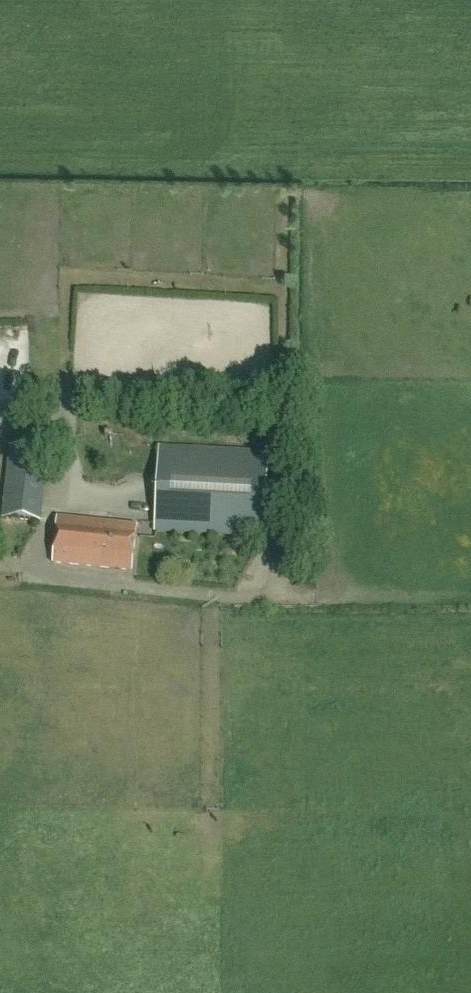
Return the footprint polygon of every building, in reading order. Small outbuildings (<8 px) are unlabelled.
[(41,522),(48,451),(10,447),(3,518),(41,522)] [(263,537),(268,453),(160,447),(156,531),(263,537)] [(133,571),(137,526),(58,518),(53,563),(133,571)]
